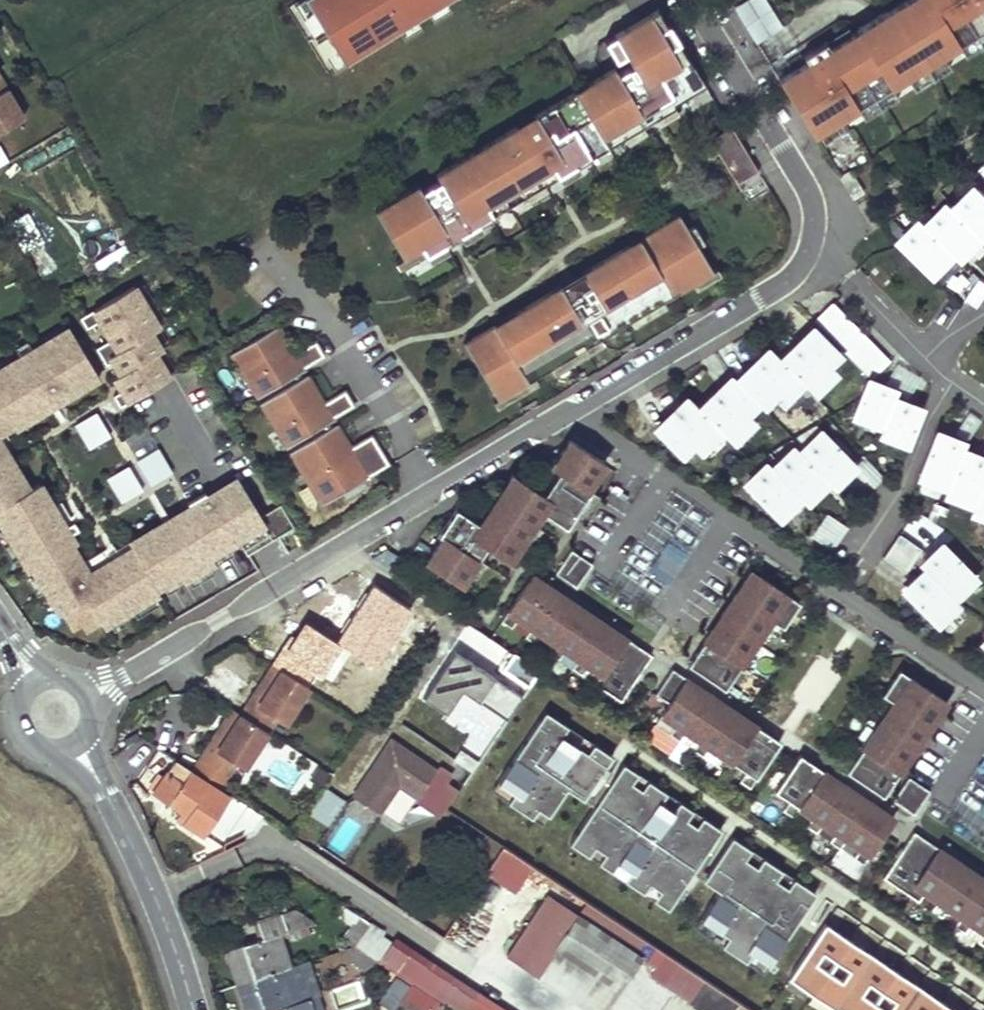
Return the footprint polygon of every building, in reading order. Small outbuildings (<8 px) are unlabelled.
[(292,2),(312,35),(323,29),(306,0),(295,0),(292,2)] [(343,61),(397,28),(415,18),(426,11),(443,0),(306,0),(343,61)] [(426,11),(431,18),(449,7),(444,0),(443,0),(426,11)] [(781,26),(767,0),(738,0),(732,3),(753,41),(781,26)] [(822,129),(983,29),(983,0),(905,0),(851,33),(829,47),(824,40),(801,54),(805,61),(778,78),(795,108),(805,102),(822,129)] [(520,132),(516,126),(436,174),(439,180),(421,190),(418,184),(375,210),(401,255),(451,226),(457,236),(493,215),(487,205),(551,167),(557,176),(591,156),(585,146),(617,127),(620,132),(652,113),(654,116),(705,85),(658,9),(597,45),(593,59),(599,68),(580,79),(583,86),(534,116),(537,121),(520,132)] [(415,18),(397,28),(402,36),(419,25),(415,18)] [(847,26),(824,40),(829,47),(851,33),(847,26)] [(323,29),(312,35),(333,68),(343,61),(323,29)] [(795,108),(812,135),(822,129),(805,102),(795,108)] [(0,111),(0,112),(9,127),(17,122),(8,107),(0,111)] [(9,127),(0,112),(0,133),(9,127)] [(731,127),(709,140),(726,168),(748,154),(731,127)] [(748,154),(726,168),(737,185),(758,171),(748,154)] [(963,216),(983,237),(983,195),(963,216)] [(983,244),(983,237),(963,216),(958,210),(936,232),(961,257),(966,262),(983,244)] [(576,314),(558,285),(505,317),(522,346),(510,354),(492,324),(462,342),(495,398),(711,270),(697,246),(687,229),(678,214),(650,231),(668,260),(655,268),(638,238),(580,272),(588,285),(581,289),(586,298),(594,294),(598,302),(576,314)] [(687,229),(697,246),(703,243),(693,226),(687,229)] [(938,279),(961,257),(936,232),(930,227),(908,248),(938,279)] [(650,231),(638,238),(655,268),(668,260),(650,231)] [(977,307),(983,297),(983,281),(980,279),(966,300),(977,307)] [(86,328),(98,321),(106,334),(148,310),(133,286),(79,318),(86,328)] [(830,305),(814,320),(820,327),(836,311),(830,305)] [(148,310),(106,334),(109,340),(95,348),(100,357),(115,348),(117,352),(150,332),(158,327),(148,310)] [(836,311),(820,327),(850,357),(864,341),(836,311)] [(505,317),(492,324),(510,354),(522,346),(505,317)] [(39,340),(44,348),(68,334),(63,325),(39,340)] [(276,326),(229,354),(253,395),(322,354),(314,341),(292,353),(276,326)] [(835,370),(827,362),(838,351),(815,329),(782,361),(801,380),(812,392),(835,370)] [(7,418),(14,428),(44,410),(38,400),(53,390),(60,401),(98,378),(71,332),(68,334),(44,348),(42,350),(39,345),(31,349),(19,357),(13,361),(15,366),(13,367),(0,375),(0,422),(7,418)] [(115,348),(100,357),(105,365),(111,361),(119,375),(155,354),(161,350),(150,332),(117,352),(115,348)] [(14,348),(19,357),(31,349),(26,341),(14,348)] [(884,362),(864,341),(850,357),(869,377),(884,362)] [(772,394),(779,402),(801,380),(782,361),(771,349),(738,382),(756,400),(761,405),(772,394)] [(169,377),(155,354),(119,375),(113,378),(121,391),(113,396),(119,406),(169,377)] [(13,367),(8,358),(0,363),(0,375),(13,367)] [(322,403),(306,376),(258,404),(283,445),(351,404),(343,390),(322,403)] [(753,418),(746,411),(756,400),(738,382),(734,377),(701,410),(720,429),(731,440),(753,418)] [(895,393),(865,381),(858,399),(853,412),(883,423),(892,399),(895,393)] [(53,390),(38,400),(44,410),(60,401),(53,390)] [(690,443),(697,451),(720,429),(701,410),(689,398),(656,431),(679,454),(690,443)] [(909,442),(921,411),(892,399),(883,423),(880,431),(909,442)] [(87,448),(110,435),(95,408),(71,421),(87,448)] [(348,448),(335,425),(288,453),(318,505),(387,464),(370,435),(348,448)] [(831,484),(854,461),(824,431),(801,454),(826,479),(831,484)] [(963,445),(934,433),(919,474),(948,485),(961,451),(963,445)] [(800,442),(797,436),(793,438),(789,440),(794,446),(800,442)] [(591,490),(581,483),(592,466),(599,472),(605,462),(571,439),(553,466),(560,470),(544,494),(513,474),(495,501),(502,505),(487,528),(457,508),(439,534),(444,537),(427,561),(461,584),(479,558),(470,553),(479,540),(510,561),(534,524),(526,519),(535,506),(565,527),(591,490)] [(0,446),(0,461),(2,465),(9,461),(0,446)] [(120,501),(170,470),(156,446),(105,477),(120,501)] [(804,500),(826,479),(801,454),(796,448),(774,470),(799,495),(804,500)] [(961,451),(948,485),(945,491),(974,503),(983,477),(983,460),(961,451)] [(769,452),(761,457),(767,463),(773,459),(769,452)] [(1,526),(19,556),(28,571),(31,569),(34,575),(45,593),(57,613),(61,610),(71,626),(79,621),(94,613),(98,621),(102,626),(108,623),(120,615),(130,609),(153,596),(158,593),(155,589),(130,548),(99,566),(103,572),(91,579),(81,562),(71,545),(74,543),(68,534),(77,529),(72,521),(64,526),(52,506),(38,483),(28,490),(10,460),(9,461),(2,465),(0,461),(0,524),(1,526)] [(854,477),(872,488),(882,471),(864,460),(854,477)] [(769,465),(746,487),(776,517),(799,495),(769,465)] [(258,518),(259,517),(258,516),(233,474),(186,502),(188,505),(104,555),(101,550),(81,562),(91,579),(103,572),(99,566),(130,548),(155,589),(161,585),(173,578),(178,575),(210,556),(215,553),(227,546),(238,540),(246,554),(271,539),(258,518)] [(736,481),(732,474),(725,479),(729,485),(736,481)] [(974,503),(972,510),(983,515),(983,477),(974,503)] [(64,526),(72,521),(60,501),(52,506),(64,526)] [(279,503),(258,516),(259,517),(258,518),(271,539),(293,526),(279,503)] [(933,504),(930,511),(937,514),(939,506),(933,504)] [(947,509),(939,506),(937,514),(944,516),(947,509)] [(831,553),(848,524),(825,511),(808,539),(831,553)] [(1,526),(0,527),(0,543),(11,561),(19,556),(1,526)] [(898,533),(891,545),(913,560),(920,548),(898,533)] [(944,544),(922,566),(926,571),(952,597),(975,574),(944,544)] [(891,545),(883,556),(905,571),(913,560),(891,545)] [(227,546),(215,553),(220,561),(232,554),(227,546)] [(591,564),(571,549),(555,573),(576,587),(591,564)] [(210,556),(178,575),(182,581),(185,579),(189,587),(214,573),(209,565),(213,562),(210,556)] [(800,602),(752,570),(688,665),(725,689),(771,620),(783,627),(800,602)] [(926,571),(904,592),(934,623),(956,601),(952,597),(926,571)] [(45,593),(34,575),(26,580),(37,598),(45,593)] [(533,575),(502,621),(512,628),(518,618),(532,628),(526,637),(536,644),(542,634),(555,643),(549,652),(559,659),(565,650),(579,659),(572,668),(582,675),(589,665),(601,674),(595,683),(621,701),(652,655),(533,575)] [(173,578),(161,585),(166,594),(178,586),(173,578)] [(153,596),(130,609),(135,618),(158,604),(153,596)] [(98,621),(94,613),(79,621),(84,630),(98,621)] [(120,615),(108,623),(113,631),(125,624),(120,615)] [(518,618),(512,628),(526,637),(532,628),(518,618)] [(542,634),(536,644),(549,652),(555,643),(542,634)] [(422,697),(445,711),(460,687),(507,714),(521,691),(450,649),(422,697)] [(565,650),(559,659),(572,668),(579,659),(565,650)] [(266,696),(282,670),(273,664),(256,690),(266,696)] [(589,665),(582,675),(595,683),(601,674),(589,665)] [(673,669),(656,694),(669,703),(663,712),(678,723),(671,734),(680,741),(687,731),(699,740),(693,749),(704,756),(710,747),(723,756),(717,765),(726,772),(733,762),(746,771),(740,781),(750,787),(781,742),(673,669)] [(882,694),(893,702),(846,771),(883,795),(946,701),(899,669),(882,694)] [(309,686),(282,670),(266,696),(256,690),(241,715),(225,740),(217,734),(200,760),(228,777),(237,762),(246,768),(277,718),(286,723),(309,686)] [(544,821),(565,787),(587,800),(614,755),(589,740),(584,747),(561,733),(567,723),(541,707),(491,789),(544,821)] [(241,715),(232,709),(217,734),(225,740),(241,715)] [(687,731),(680,741),(693,749),(699,740),(687,731)] [(435,769),(391,741),(354,796),(379,812),(399,782),(418,794),(435,769)] [(710,747),(704,756),(717,765),(723,756),(710,747)] [(800,754),(769,800),(779,807),(785,797),(798,806),(792,816),(802,823),(808,813),(822,822),(816,832),(826,839),(832,829),(846,838),(840,848),(863,863),(894,818),(800,754)] [(180,818),(204,834),(224,803),(230,793),(177,759),(166,777),(161,774),(153,788),(186,810),(180,818)] [(566,845),(668,908),(719,825),(670,795),(672,793),(619,760),(566,845)] [(733,762),(726,772),(740,781),(746,771),(733,762)] [(929,790),(909,776),(893,799),(914,813),(929,790)] [(347,800),(325,786),(308,811),(330,826),(347,800)] [(587,901),(578,914),(641,955),(649,961),(657,948),(740,1003),(751,1009),(794,1009),(459,789),(446,809),(503,846),(529,863),(587,901)] [(224,803),(257,825),(263,816),(230,793),(224,803)] [(785,797),(779,807),(792,816),(798,806),(785,797)] [(808,813),(802,823),(816,832),(822,822),(808,813)] [(832,829),(826,839),(840,848),(846,838),(832,829)] [(883,877),(918,900),(924,891),(938,900),(931,909),(942,916),(948,907),(962,916),(956,926),(966,933),(973,923),(983,931),(983,878),(914,831),(883,877)] [(724,837),(702,879),(715,886),(698,919),(725,933),(718,946),(766,971),(813,884),(724,837)] [(529,863),(503,846),(486,872),(512,889),(529,863)] [(924,891),(918,900),(931,909),(938,900),(924,891)] [(537,976),(578,914),(547,893),(506,956),(537,976)] [(256,908),(260,919),(282,912),(279,901),(256,908)] [(343,905),(337,913),(354,925),(364,931),(370,922),(343,905)] [(948,907),(942,916),(956,926),(962,916),(948,907)] [(231,964),(238,984),(290,966),(280,938),(278,933),(304,925),(310,923),(309,920),(292,909),(282,912),(260,919),(258,920),(262,937),(242,944),(242,945),(247,958),(231,964)] [(537,976),(588,1009),(604,1009),(641,955),(578,914),(537,976)] [(377,960),(380,962),(392,944),(380,936),(384,931),(370,922),(364,931),(355,946),(377,960)] [(966,933),(981,942),(983,938),(983,931),(973,923),(966,933)] [(304,925),(278,933),(280,938),(290,935),(291,939),(307,934),(304,925)] [(345,939),(355,946),(364,931),(354,925),(345,939)] [(224,951),(229,965),(231,964),(247,958),(242,945),(224,951)] [(371,968),(377,960),(355,946),(342,950),(371,968)] [(692,1003),(691,1005),(698,1009),(736,1009),(740,1003),(657,948),(649,961),(659,967),(652,977),(692,1003)] [(841,1009),(950,1009),(858,949),(825,999),(841,1009)] [(247,1009),(265,1009),(275,1009),(286,1006),(287,1009),(323,1009),(317,993),(318,993),(307,960),(290,966),(238,984),(247,1009)] [(395,1007),(405,983),(392,977),(381,1002),(395,1007)] [(412,984),(400,1001),(414,1009),(426,1009),(434,998),(412,984)] [(469,1009),(507,1009),(481,993),(469,1009)]
